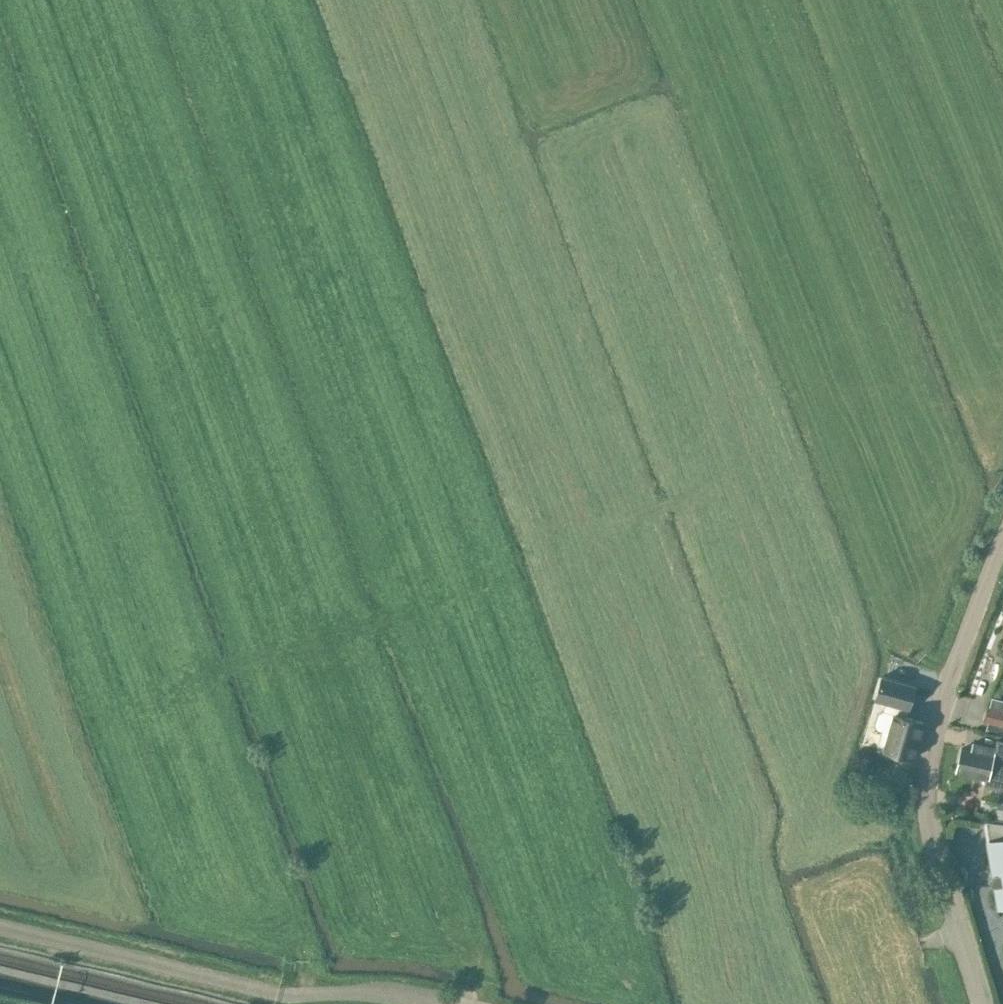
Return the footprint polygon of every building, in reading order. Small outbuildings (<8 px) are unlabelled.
[(910,710),(917,685),(882,675),(874,700),(885,703),(883,709),(877,712),(874,723),(877,729),(889,732),(885,745),(884,744),(883,749),(912,758),(924,721),(906,716),(908,710),(910,710)] [(988,705),(984,720),(1002,725),(1002,709),(988,705)] [(988,722),(987,728),(999,731),(1000,725),(988,722)] [(996,740),(994,747),(974,742),(972,749),(962,747),(956,770),(986,777),(984,786),(1001,789),(1002,790),(1002,742),(996,740)] [(980,810),(1002,813),(1002,801),(981,798),(980,810)] [(990,841),(989,841),(994,873),(991,884),(996,886),(999,906),(1002,906),(1002,823),(987,821),(990,841)]
